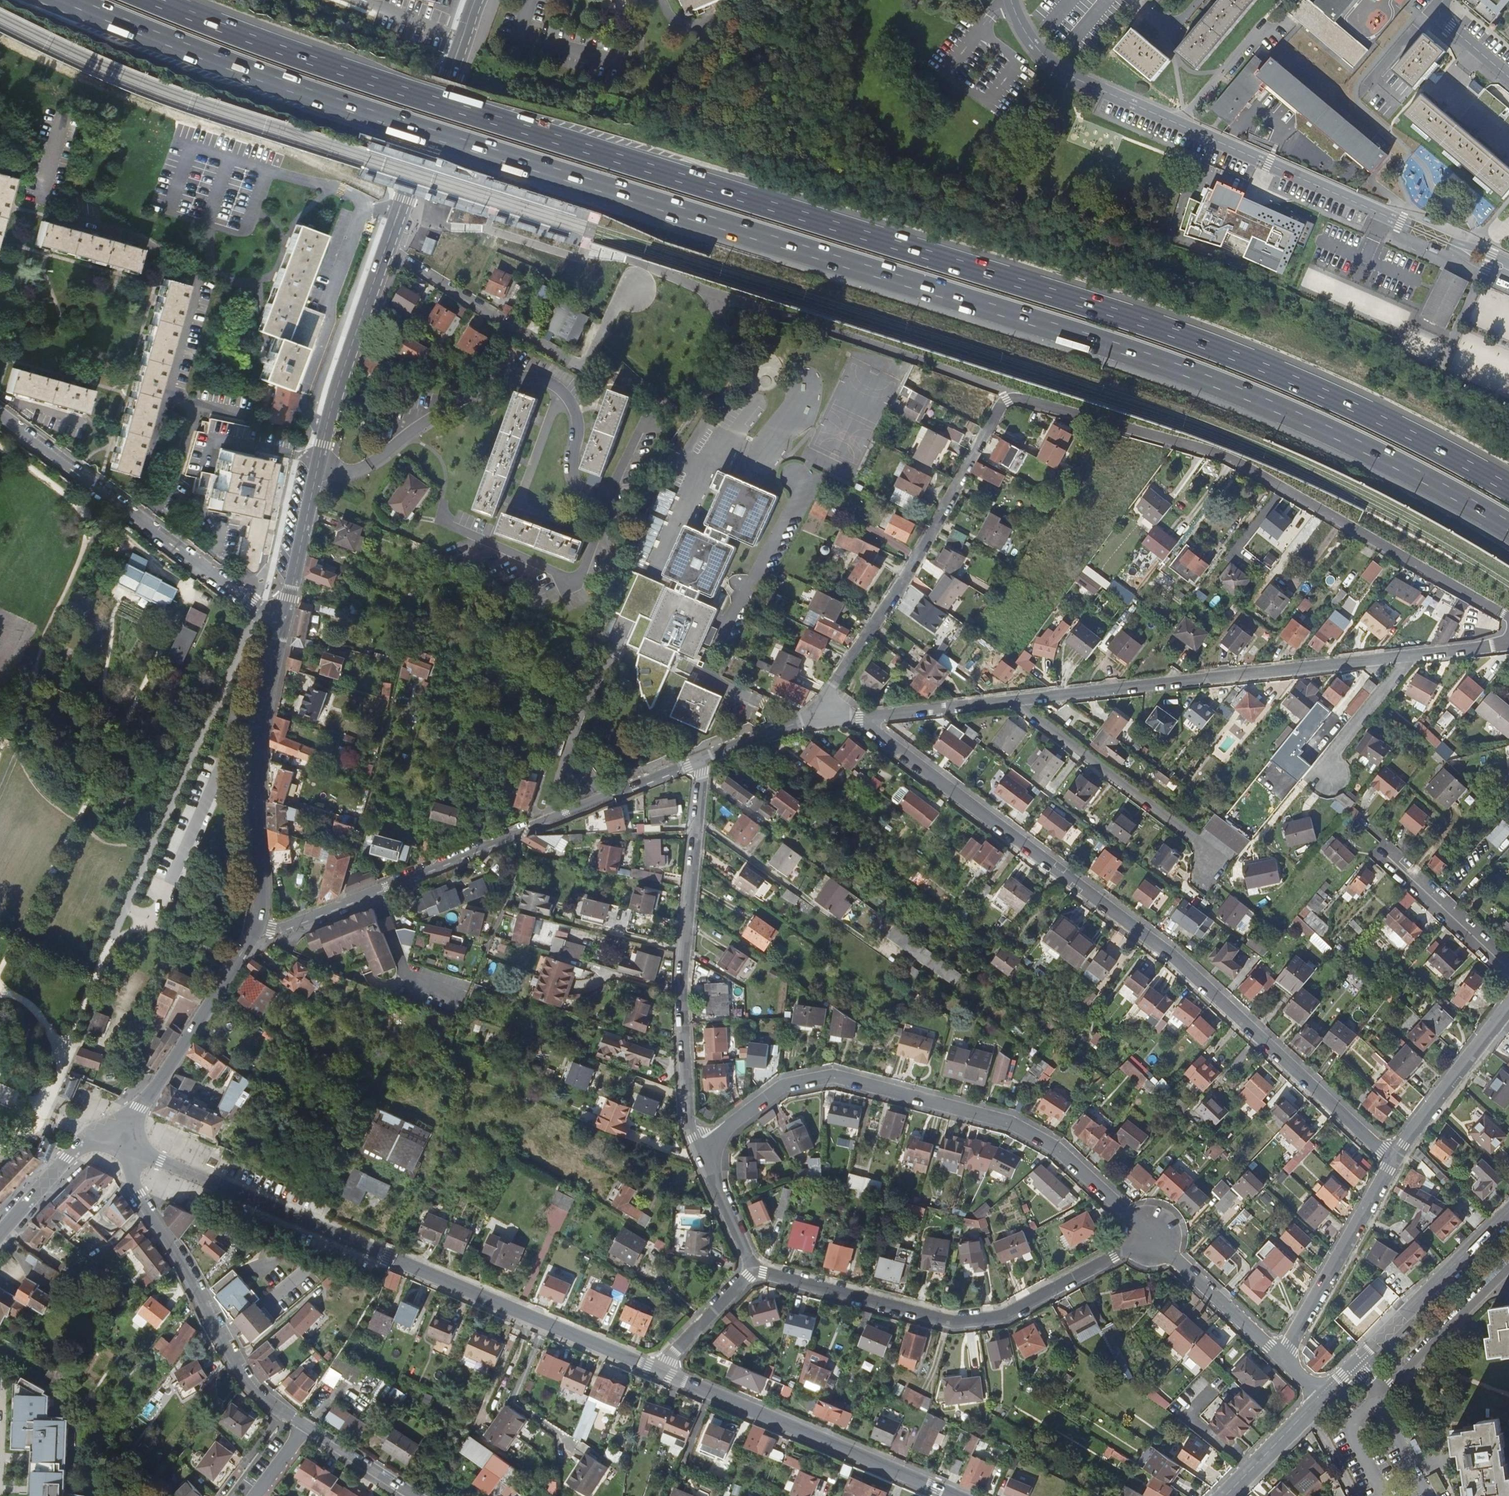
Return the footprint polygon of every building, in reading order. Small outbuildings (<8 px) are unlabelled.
[(687,13),(717,0),(682,0),(687,13)] [(1216,6),(1214,3),(1209,9),(1212,11),(1195,31),(1192,29),(1187,34),(1190,37),(1177,52),(1198,70),(1235,26),(1257,0),(1221,0),(1216,6)] [(1314,4),(1308,0),(1301,0),(1290,13),(1300,22),(1336,53),(1354,68),(1368,50),(1335,22),(1354,0),(1318,0),(1314,4)] [(1466,4),(1508,41),(1508,0),(1469,0),(1466,4)] [(1154,82),(1171,61),(1134,30),(1117,51),(1154,82)] [(1446,52),(1425,35),(1394,71),(1415,88),(1446,52)] [(1212,110),(1228,123),(1263,81),(1360,162),(1373,173),(1388,155),(1308,87),(1273,58),(1267,65),(1257,57),(1212,110)] [(1422,95),(1405,116),(1504,199),(1508,193),(1508,168),(1422,95)] [(376,143),(374,150),(384,153),(387,147),(376,143)] [(405,152),(403,159),(424,166),(426,159),(405,152)] [(366,171),(364,178),(375,182),(377,175),(366,171)] [(14,178),(0,174),(0,226),(14,178)] [(488,178),(486,185),(505,191),(507,184),(488,178)] [(1303,245),(1313,222),(1290,212),(1287,220),(1278,216),(1279,212),(1259,202),(1258,204),(1242,197),(1245,191),(1242,190),(1241,191),(1240,190),(1240,189),(1238,188),(1237,189),(1236,188),(1236,187),(1233,186),(1233,187),(1231,187),(1232,185),(1224,182),(1223,183),(1221,182),(1222,181),(1217,179),(1213,188),(1208,185),(1201,201),(1189,195),(1179,227),(1185,229),(1184,233),(1221,245),(1223,239),(1225,240),(1229,231),(1249,240),(1243,255),(1276,270),(1290,240),(1303,245)] [(396,181),(394,187),(415,194),(417,187),(396,181)] [(527,191),(525,198),(544,204),(546,197),(527,191)] [(447,196),(444,203),(455,207),(458,200),(447,196)] [(569,204),(567,211),(577,214),(580,208),(569,204)] [(498,212),(496,219),(506,223),(509,216),(498,212)] [(519,219),(517,226),(536,232),(538,225),(519,219)] [(140,249),(41,221),(35,243),(134,271),(140,249)] [(296,224),(262,314),(279,321),(274,336),(258,377),(277,385),(269,422),(289,427),(297,392),(286,388),(301,347),(308,349),(321,314),(299,306),(325,235),(296,224)] [(550,229),(548,236),(567,242),(569,235),(550,229)] [(426,237),(421,251),(432,255),(437,241),(426,237)] [(1421,316),(1445,328),(1468,281),(1444,269),(1421,316)] [(497,270),(488,292),(503,298),(512,277),(497,270)] [(187,286),(164,279),(112,470),(134,476),(187,286)] [(406,287),(394,304),(410,315),(422,298),(406,287)] [(551,330),(562,336),(575,309),(565,304),(551,330)] [(449,329),(455,333),(463,319),(441,305),(430,322),(447,333),(449,329)] [(504,314),(512,319),(516,310),(509,306),(504,314)] [(591,317),(575,309),(562,336),(578,344),(591,317)] [(256,329),(274,336),(279,321),(262,314),(256,329)] [(479,356),(487,343),(479,338),(481,335),(472,329),(462,346),(479,356)] [(1427,357),(1436,337),(1420,329),(1410,349),(1427,357)] [(431,351),(408,337),(407,339),(404,346),(405,346),(401,353),(411,358),(412,357),(423,363),(429,353),(431,351)] [(371,353),(364,371),(378,377),(366,406),(373,408),(393,362),(371,353)] [(913,390),(924,368),(914,364),(904,386),(913,390)] [(32,370),(53,377),(55,371),(33,365),(32,370)] [(91,391),(13,368),(7,390),(85,413),(91,391)] [(903,395),(910,398),(913,391),(913,390),(904,386),(901,393),(903,395)] [(610,391),(583,470),(603,477),(631,399),(610,391)] [(910,398),(914,401),(916,396),(927,402),(928,399),(913,391),(910,398)] [(503,497),(536,402),(512,393),(471,510),(495,519),(503,497)] [(896,409),(903,395),(901,393),(892,411),(916,423),(927,402),(916,396),(914,401),(906,415),(896,409)] [(983,413),(978,411),(972,421),(977,424),(983,413)] [(361,416),(359,425),(367,427),(370,418),(361,416)] [(200,479),(202,472),(211,435),(251,444),(251,441),(254,428),(210,419),(206,434),(197,432),(185,476),(200,479)] [(948,439),(928,429),(922,426),(917,437),(923,440),(914,458),(931,467),(939,452),(941,447),(944,448),(948,439)] [(1044,452),(1039,460),(1057,469),(1067,452),(1064,450),(1072,436),(1055,426),(1051,433),(1044,429),(1040,437),(1047,441),(1049,442),(1044,452)] [(955,430),(950,440),(960,445),(965,435),(955,430)] [(992,458),(1009,467),(1011,462),(1008,459),(1016,447),(1003,440),(992,458)] [(1011,468),(1021,450),(1016,447),(1008,459),(1011,462),(1009,467),(1011,468)] [(250,517),(262,461),(262,459),(261,459),(261,456),(256,455),(256,458),(222,451),(216,476),(213,490),(209,508),(250,517)] [(262,461),(250,517),(268,521),(270,512),(273,501),(275,491),(277,481),(280,465),(262,461)] [(1004,476),(979,463),(974,473),(999,486),(1004,476)] [(898,487),(918,498),(925,484),(927,485),(931,477),(908,465),(898,487)] [(216,476),(202,472),(200,479),(199,487),(213,490),(216,476)] [(781,499),(723,472),(715,489),(724,493),(708,526),(717,530),(713,539),(688,527),(665,578),(686,587),(683,595),(670,589),(648,638),(697,660),(719,611),(699,602),(703,593),(715,599),(738,549),(730,545),(733,537),(758,549),(781,499)] [(413,477),(392,505),(409,518),(430,491),(413,477)] [(921,499),(927,485),(925,484),(918,498),(921,499)] [(1143,518),(1155,527),(1171,507),(1165,502),(1164,504),(1149,492),(1136,508),(1146,515),(1143,518)] [(831,499),(822,495),(811,515),(824,521),(832,504),(829,502),(831,499)] [(1291,524),(1273,510),(1261,526),(1278,540),(1291,524)] [(585,543),(563,535),(505,515),(497,536),(578,564),(585,543)] [(897,515),(888,533),(907,542),(916,525),(897,515)] [(990,515),(977,539),(999,550),(1010,531),(999,525),(1001,520),(990,515)] [(268,521),(250,517),(249,521),(245,538),(264,543),(267,525),(268,521)] [(342,522),(338,533),(341,534),(337,544),(355,551),(363,529),(342,522)] [(1144,556),(1137,551),(1131,559),(1132,563),(1143,571),(1149,572),(1158,560),(1160,557),(1165,561),(1176,548),(1178,545),(1167,536),(1165,538),(1159,534),(1161,532),(1155,527),(1143,543),(1152,551),(1148,556),(1144,556)] [(873,565),(881,549),(857,538),(842,530),(835,543),(864,556),(851,579),(868,590),(881,570),(873,565)] [(955,531),(951,537),(964,544),(965,545),(969,538),(955,531)] [(960,551),(964,544),(951,537),(950,537),(947,544),(960,551)] [(822,553),(823,554),(825,554),(827,554),(829,553),(830,551),(830,550),(833,551),(836,546),(832,544),(830,548),(828,547),(827,546),(825,546),(823,546),(822,549),(821,551),(822,553)] [(943,556),(937,566),(954,577),(966,558),(948,548),(943,556)] [(830,558),(823,554),(822,553),(816,565),(824,569),(830,558)] [(129,556),(127,559),(124,565),(122,564),(112,583),(128,591),(165,611),(174,591),(157,581),(157,580),(142,572),(145,564),(129,556)] [(333,588),(338,575),(336,574),(318,567),(320,562),(320,560),(310,556),(309,564),(306,576),(306,577),(333,588)] [(1198,582),(1179,568),(1182,564),(1176,559),(1158,582),(1177,598),(1180,595),(1185,599),(1198,582)] [(1384,568),(1374,561),(1363,577),(1372,584),(1384,568)] [(318,567),(336,574),(337,569),(320,562),(318,567)] [(1236,597),(1250,580),(1231,565),(1217,583),(1236,597)] [(1108,589),(1111,585),(1087,567),(1083,572),(1103,587),(1107,590),(1108,589)] [(1422,594),(1396,578),(1387,590),(1413,606),(1422,594)] [(940,581),(935,588),(928,598),(946,611),(962,589),(951,582),(948,587),(940,581)] [(1118,589),(1112,584),(1111,585),(1108,589),(1115,594),(1118,589)] [(1272,586),(1258,605),(1277,619),(1291,601),(1272,586)] [(1104,590),(1101,595),(1103,597),(1098,606),(1104,611),(1102,614),(1109,619),(1121,602),(1104,590)] [(1334,602),(1339,607),(1349,595),(1343,590),(1334,602)] [(836,622),(845,604),(820,592),(811,610),(823,616),(833,621),(836,622)] [(1124,592),(1119,598),(1129,605),(1134,600),(1124,592)] [(924,597),(911,615),(933,632),(940,623),(941,624),(947,615),(924,597)] [(1311,603),(1305,598),(1301,604),(1293,614),(1298,617),(1302,612),(1303,613),(1311,603)] [(1447,643),(1469,605),(1459,599),(1447,621),(1443,619),(1439,626),(1443,629),(1433,645),(1447,643)] [(305,645),(314,605),(301,602),(296,626),(293,640),(292,645),(304,648),(305,645)] [(1398,622),(1384,611),(1385,609),(1377,602),(1357,626),(1366,632),(1371,627),(1376,630),(1374,632),(1383,640),(1398,622)] [(321,611),(341,617),(342,611),(323,606),(321,611)] [(206,617),(192,610),(180,634),(193,641),(206,617)] [(1334,615),(1311,645),(1320,652),(1333,635),(1338,639),(1345,631),(1337,626),(1340,621),(1334,615)] [(836,624),(833,621),(823,616),(817,629),(828,634),(830,632),(844,640),(849,631),(836,624)] [(1188,619),(1176,634),(1195,650),(1207,635),(1188,619)] [(1065,622),(1063,625),(1070,630),(1072,627),(1065,622)] [(1295,622),(1283,638),(1297,650),(1309,634),(1295,622)] [(1037,638),(1035,649),(1052,653),(1050,659),(1055,660),(1055,659),(1058,644),(1070,630),(1063,625),(1057,635),(1049,630),(1041,639),(1037,638)] [(1069,642),(1089,658),(1103,641),(1082,625),(1069,642)] [(1237,627),(1224,643),(1239,655),(1252,639),(1237,627)] [(818,660),(828,640),(809,630),(799,650),(818,660)] [(1123,632),(1110,649),(1129,664),(1142,647),(1123,632)] [(931,656),(933,653),(934,651),(926,646),(923,650),(931,656)] [(1034,655),(1050,659),(1052,653),(1035,649),(1034,655)] [(432,676),(434,677),(439,659),(439,658),(417,650),(416,652),(424,656),(423,658),(436,662),(432,676)] [(781,650),(771,672),(776,675),(793,682),(799,669),(797,668),(801,659),(781,650)] [(1032,656),(1024,650),(1015,662),(1030,673),(1034,666),(1028,661),(1032,656)] [(327,653),(324,663),(326,664),(324,673),(339,679),(346,659),(327,653)] [(941,659),(933,653),(931,656),(939,662),(941,659)] [(931,656),(919,672),(938,687),(950,670),(939,662),(931,656)] [(302,661),(290,658),(287,669),(300,673),(302,661)] [(410,666),(410,667),(429,675),(432,666),(413,659),(410,666)] [(1005,660),(995,674),(1006,683),(1017,669),(1005,660)] [(861,679),(880,694),(893,678),(874,663),(861,679)] [(410,670),(404,668),(402,677),(408,679),(410,670)] [(928,699),(938,687),(919,672),(915,669),(913,673),(918,677),(912,686),(928,699)] [(940,688),(952,672),(950,670),(938,687),(940,688)] [(1373,677),(1374,678),(1380,683),(1386,676),(1379,670),(1373,677)] [(806,698),(810,690),(793,682),(776,675),(774,678),(778,679),(772,692),(796,703),(800,695),(806,698)] [(1414,709),(1422,714),(1439,684),(1429,679),(1427,682),(1416,676),(1405,694),(1419,702),(1414,709)] [(1351,688),(1338,678),(1325,694),(1337,704),(1351,688)] [(1347,712),(1353,717),(1380,683),(1374,678),(1347,712)] [(1455,695),(1470,708),(1483,693),(1468,679),(1455,695)] [(385,680),(382,698),(390,701),(393,681),(385,680)] [(1309,688),(1302,683),(1285,703),(1304,718),(1319,698),(1315,694),(1319,689),(1312,684),(1309,688)] [(687,684),(672,718),(707,734),(723,699),(687,684)] [(312,688),(309,698),(301,695),(296,709),(304,712),(303,713),(320,719),(329,693),(312,688)] [(1232,705),(1253,722),(1265,707),(1244,689),(1232,705)] [(803,706),(806,698),(800,695),(796,703),(803,706)] [(1508,711),(1489,695),(1474,713),(1508,742),(1508,741),(1508,712),(1508,711)] [(1271,760),(1300,782),(1332,743),(1330,741),(1329,741),(1320,751),(1315,747),(1310,752),(1304,760),(1297,755),(1304,747),(1311,738),(1307,735),(1319,720),(1322,723),(1332,712),(1319,701),(1295,731),(1282,747),(1271,760)] [(1200,703),(1195,703),(1185,716),(1202,730),(1214,714),(1200,703)] [(1149,721),(1168,735),(1179,721),(1160,707),(1149,721)] [(1118,745),(1122,740),(1118,737),(1131,721),(1117,710),(1104,727),(1104,726),(1096,737),(1098,738),(1096,741),(1099,744),(1097,747),(1109,757),(1112,753),(1124,762),(1130,754),(1118,745)] [(1439,723),(1446,728),(1455,718),(1448,712),(1439,723)] [(300,758),(296,770),(313,775),(322,753),(286,739),(291,722),(277,717),(274,734),(273,744),(272,747),(300,758)] [(994,743),(1010,755),(1025,734),(1009,722),(994,743)] [(1345,722),(1335,734),(1337,736),(1347,724),(1345,722)] [(941,724),(933,737),(938,740),(947,728),(941,724)] [(963,731),(974,739),(979,734),(967,725),(963,731)] [(1442,742),(1420,725),(1415,731),(1437,748),(1442,742)] [(1276,743),(1282,747),(1295,731),(1289,727),(1276,743)] [(947,730),(935,747),(962,767),(974,750),(961,740),(961,739),(975,749),(979,744),(965,734),(958,729),(954,735),(947,730)] [(1220,747),(1225,751),(1229,750),(1238,739),(1231,733),(1220,747)] [(1380,765),(1390,749),(1378,741),(1378,740),(1369,733),(1358,750),(1365,755),(1358,761),(1373,771),(1378,764),(1380,765)] [(865,752),(850,739),(837,757),(852,769),(865,752)] [(566,742),(558,740),(554,754),(562,756),(566,742)] [(838,760),(814,742),(803,757),(821,770),(819,772),(831,781),(843,765),(838,760)] [(1310,752),(1304,747),(1297,755),(1304,760),(1310,752)] [(1034,778),(1045,787),(1063,764),(1046,751),(1031,770),(1036,774),(1034,778)] [(522,760),(514,758),(511,774),(519,776),(522,760)] [(282,769),(272,802),(285,806),(295,773),(282,769)] [(856,769),(854,773),(865,781),(868,778),(856,769)] [(1491,771),(1491,776),(1491,781),(1508,779),(1508,769),(1491,771)] [(1382,789),(1394,799),(1404,787),(1383,770),(1371,784),(1380,791),(1382,789)] [(1449,809),(1467,788),(1446,770),(1428,789),(1449,809)] [(1169,786),(1173,781),(1166,775),(1160,771),(1157,777),(1169,786)] [(516,807),(530,812),(541,776),(527,774),(526,780),(524,780),(516,807)] [(1028,793),(1027,789),(1008,775),(995,791),(1004,797),(1005,796),(1010,799),(1009,801),(1017,807),(1018,806),(1025,811),(1035,798),(1028,793)] [(755,796),(730,777),(723,788),(748,806),(757,812),(765,803),(763,802),(755,796)] [(1070,803),(1082,812),(1097,791),(1080,778),(1064,798),(1070,803)] [(865,781),(859,790),(864,794),(868,789),(871,785),(869,784),(865,781)] [(899,806),(929,829),(941,813),(911,790),(909,792),(904,788),(901,788),(893,799),(894,802),(899,806)] [(799,811),(804,804),(784,790),(782,792),(779,790),(775,796),(778,798),(773,805),(781,810),(779,813),(791,822),(795,817),(798,819),(802,813),(799,811)] [(853,797),(859,802),(864,794),(859,790),(853,797)] [(1350,791),(1347,794),(1356,802),(1359,798),(1350,791)] [(636,812),(645,811),(644,793),(636,796),(636,812)] [(1356,802),(1347,794),(1345,793),(1336,798),(1339,800),(1350,809),(1352,807),(1356,802)] [(653,826),(645,827),(646,833),(662,832),(661,824),(666,824),(664,815),(683,812),(681,806),(677,807),(677,800),(668,802),(668,800),(658,802),(658,806),(650,808),(653,826)] [(1335,805),(1346,814),(1347,813),(1350,809),(1339,800),(1335,805)] [(302,821),(305,812),(285,806),(272,802),(269,801),(269,814),(270,829),(289,836),(289,817),(302,821)] [(463,811),(438,803),(433,819),(459,826),(463,811)] [(1416,834),(1430,818),(1415,805),(1401,821),(1416,834)] [(1049,807),(1039,821),(1051,830),(1049,832),(1056,837),(1057,835),(1064,839),(1074,825),(1049,807)] [(1347,813),(1357,821),(1362,816),(1352,807),(1350,809),(1347,813)] [(819,821),(822,818),(809,808),(806,812),(819,821)] [(607,814),(612,833),(627,830),(623,810),(607,814)] [(1205,828),(1212,833),(1223,819),(1216,814),(1205,828)] [(748,847),(762,828),(744,815),(730,834),(748,847)] [(1115,836),(1126,845),(1138,830),(1119,816),(1108,831),(1115,836)] [(1290,846),(1317,838),(1312,818),(1285,826),(1290,846)] [(1508,836),(1508,822),(1505,818),(1487,836),(1498,847),(1508,836)] [(326,832),(354,840),(357,828),(329,819),(326,832)] [(824,819),(821,823),(833,832),(836,827),(824,819)] [(1212,833),(1220,839),(1231,825),(1223,819),(1212,833)] [(830,836),(833,832),(821,823),(818,827),(830,836)] [(1220,839),(1227,844),(1238,830),(1231,825),(1220,839)] [(293,862),(290,836),(289,836),(270,829),(270,830),(272,863),(293,862)] [(1227,844),(1234,850),(1245,836),(1238,830),(1227,844)] [(582,843),(582,835),(569,836),(569,843),(582,843)] [(401,844),(402,843),(377,836),(376,838),(369,836),(366,848),(373,850),(372,853),(402,861),(403,857),(407,858),(411,847),(401,844)] [(556,848),(563,836),(536,837),(528,840),(524,841),(549,855),(553,847),(556,848)] [(1234,850),(1240,855),(1252,841),(1245,836),(1234,850)] [(1323,848),(1344,869),(1356,857),(1335,836),(1323,848)] [(974,861),(985,846),(974,838),(962,854),(970,860),(973,862),(974,861)] [(660,856),(660,840),(648,841),(647,841),(646,866),(665,866),(665,857),(660,856)] [(602,849),(598,870),(618,874),(622,852),(626,852),(628,841),(613,842),(612,845),(605,844),(605,842),(599,841),(598,847),(602,849)] [(333,853),(320,904),(339,896),(340,895),(351,856),(350,856),(309,842),(307,855),(322,857),(324,849),(333,853)] [(985,846),(974,861),(990,873),(1003,856),(986,844),(985,846)] [(1156,866),(1168,875),(1181,857),(1165,844),(1152,863),(1156,866)] [(789,877),(803,858),(786,845),(772,865),(789,877)] [(1122,862),(1106,850),(1093,868),(1109,880),(1117,885),(1124,875),(1117,870),(1122,862)] [(1435,856),(1429,864),(1439,872),(1446,865),(1435,856)] [(1249,888),(1282,882),(1278,862),(1245,867),(1249,888)] [(737,881),(756,895),(767,880),(748,867),(737,881)] [(632,869),(631,876),(659,882),(660,875),(632,869)] [(1375,877),(1366,869),(1348,891),(1354,896),(1357,893),(1359,895),(1375,877)] [(360,878),(362,887),(377,881),(374,872),(360,878)] [(1000,894),(1022,911),(1031,899),(1035,894),(1012,877),(1000,894)] [(313,879),(305,878),(301,911),(309,908),(313,879)] [(431,910),(434,917),(497,889),(494,881),(489,884),(486,878),(473,884),(475,887),(460,893),(458,888),(451,890),(450,888),(439,892),(439,891),(426,897),(427,899),(419,903),(424,913),(431,910)] [(1146,880),(1134,896),(1150,908),(1162,892),(1146,880)] [(846,902),(852,894),(834,881),(818,903),(843,921),(854,907),(846,902)] [(979,894),(985,899),(994,887),(988,882),(979,894)] [(647,887),(646,891),(657,894),(653,909),(657,909),(661,895),(666,896),(668,892),(647,887)] [(1047,892),(1040,887),(1035,894),(1031,899),(1038,904),(1047,892)] [(657,894),(646,891),(637,889),(632,909),(651,914),(653,909),(657,894)] [(788,889),(785,896),(797,902),(800,895),(788,889)] [(528,890),(524,907),(553,915),(556,904),(550,903),(552,896),(528,890)] [(1407,907),(1415,899),(1406,890),(1398,899),(1407,907)] [(1246,913),(1249,908),(1233,895),(1218,915),(1234,927),(1237,924),(1244,929),(1253,917),(1246,913)] [(585,919),(594,921),(599,901),(590,899),(585,919)] [(607,924),(611,905),(599,901),(594,921),(607,924)] [(1190,928),(1190,930),(1195,934),(1208,917),(1193,906),(1180,924),(1186,929),(1188,927),(1190,928)] [(1312,912),(1306,907),(1298,916),(1304,921),(1312,912)] [(465,910),(460,932),(479,936),(484,914),(465,910)] [(1386,921),(1391,926),(1402,914),(1398,910),(1386,921)] [(379,923),(374,911),(363,916),(354,919),(308,937),(316,958),(328,953),(330,959),(364,946),(376,976),(378,975),(378,977),(395,970),(395,969),(397,968),(384,935),(379,923)] [(531,944),(538,917),(522,913),(515,940),(531,944)] [(1402,914),(1391,926),(1411,945),(1423,931),(1414,923),(1413,924),(1402,914)] [(743,934),(765,949),(777,931),(754,915),(745,927),(747,929),(743,934)] [(1046,939),(1064,953),(1080,932),(1081,930),(1063,916),(1046,939)] [(1295,920),(1313,937),(1316,933),(1304,921),(1298,916),(1295,920)] [(384,935),(396,930),(392,918),(379,923),(384,935)] [(453,936),(455,931),(454,931),(449,929),(437,927),(431,925),(429,933),(437,934),(435,942),(451,945),(449,957),(466,961),(469,949),(463,948),(465,939),(453,936)] [(951,981),(958,972),(897,927),(890,937),(951,981)] [(409,932),(397,932),(402,944),(406,945),(414,947),(417,934),(409,932)] [(1098,945),(1080,932),(1064,953),(1063,954),(1081,968),(1098,945)] [(1313,937),(1331,953),(1334,949),(1316,933),(1313,937)] [(555,952),(565,955),(569,943),(569,942),(559,939),(555,952)] [(1251,940),(1247,946),(1259,955),(1263,950),(1251,940)] [(565,956),(587,962),(591,949),(569,943),(565,955),(565,956)] [(1000,947),(1003,949),(1019,961),(1022,957),(1003,943),(1000,947)] [(1217,948),(1210,957),(1218,963),(1220,960),(1225,964),(1222,967),(1228,971),(1227,972),(1236,979),(1243,969),(1229,958),(1231,956),(1234,958),(1239,951),(1228,943),(1222,952),(1217,948)] [(1445,944),(1443,946),(1454,957),(1456,954),(1445,944)] [(1465,962),(1456,954),(1454,957),(1443,946),(1429,961),(1449,979),(1465,962)] [(719,965),(736,976),(749,958),(731,947),(719,965)] [(991,960),(994,962),(1003,949),(1000,947),(991,960)] [(628,949),(621,972),(656,982),(662,959),(628,949)] [(1009,973),(1019,961),(1003,949),(994,962),(1009,973)] [(1117,963),(1102,952),(1089,969),(1104,981),(1117,963)] [(549,958),(543,978),(536,998),(562,1006),(564,999),(569,1000),(570,996),(569,996),(566,995),(571,979),(574,980),(576,981),(576,977),(580,978),(583,977),(585,970),(575,967),(549,958)] [(1274,984),(1294,1000),(1304,987),(1314,974),(1295,959),(1274,984)] [(258,974),(263,967),(253,960),(248,967),(258,974)] [(281,969),(275,977),(295,991),(305,978),(309,981),(314,974),(300,963),(290,975),(281,969)] [(179,992),(201,1004),(207,995),(212,988),(175,970),(154,1011),(167,1017),(179,992)] [(330,980),(332,974),(323,971),(322,974),(321,976),(330,980)] [(1134,994),(1140,999),(1141,998),(1149,987),(1152,983),(1136,971),(1126,984),(1135,992),(1134,994)] [(1474,973),(1453,1001),(1463,1008),(1484,980),(1474,973)] [(252,976),(239,993),(246,999),(245,1001),(251,1005),(266,987),(252,976)] [(1242,988),(1254,999),(1255,997),(1260,1001),(1269,991),(1265,987),(1253,976),(1242,988)] [(299,994),(309,981),(305,978),(295,991),(299,994)] [(569,996),(574,980),(571,979),(566,995),(569,996)] [(1366,985),(1384,1002),(1387,998),(1369,981),(1366,985)] [(730,1004),(728,1005),(725,1005),(724,995),(728,995),(728,988),(724,985),(707,985),(707,995),(709,995),(710,1006),(703,1006),(703,1016),(710,1016),(710,1019),(715,1019),(715,1016),(730,1016),(730,1004)] [(1153,989),(1149,987),(1141,998),(1140,999),(1136,1004),(1139,1007),(1153,989)] [(1296,1012),(1307,1021),(1322,1002),(1304,987),(1294,1000),(1286,1009),(1293,1015),(1296,1012)] [(1162,1021),(1175,1003),(1166,996),(1165,998),(1153,989),(1139,1007),(1152,1017),(1153,1015),(1162,1021)] [(308,993),(304,998),(313,1004),(316,999),(308,993)] [(321,1003),(316,999),(313,1004),(317,1007),(321,1003)] [(1202,1011),(1185,999),(1175,1013),(1191,1025),(1202,1011)] [(648,1023),(649,1019),(654,1005),(637,1000),(628,1027),(650,1034),(653,1024),(648,1023)] [(1439,1005),(1424,1021),(1426,1023),(1439,1035),(1453,1019),(1439,1005)] [(814,1024),(823,1025),(825,1011),(797,1007),(795,1023),(813,1026),(814,1024)] [(1100,1016),(1098,1019),(1101,1022),(1108,1013),(1100,1007),(1096,1012),(1100,1016)] [(854,1037),(856,1022),(836,1009),(832,1042),(842,1043),(843,1036),(854,1037)] [(110,1018),(98,1013),(90,1032),(102,1037),(110,1018)] [(1216,1032),(1201,1017),(1189,1030),(1204,1045),(1216,1032)] [(1357,1036),(1338,1021),(1325,1038),(1324,1039),(1344,1054),(1357,1036)] [(1426,1052),(1441,1037),(1439,1035),(1426,1023),(1411,1038),(1426,1052)] [(1294,1042),(1312,1055),(1324,1039),(1325,1038),(1308,1025),(1294,1042)] [(149,1065),(157,1071),(160,1065),(182,1033),(171,1026),(166,1034),(162,1032),(159,1037),(157,1035),(153,1047),(159,1050),(149,1065)] [(706,1032),(708,1060),(722,1060),(722,1052),(728,1052),(727,1028),(707,1028),(707,1032),(706,1032)] [(904,1032),(898,1055),(909,1057),(909,1055),(917,1057),(916,1061),(927,1064),(934,1040),(904,1032)] [(627,1040),(626,1040),(623,1041),(607,1035),(600,1056),(612,1060),(613,1058),(631,1064),(630,1067),(640,1070),(642,1064),(651,1067),(656,1052),(632,1044),(628,1043),(627,1040)] [(627,1036),(626,1040),(627,1040),(628,1043),(632,1044),(634,1038),(627,1036)] [(1404,1077),(1422,1057),(1407,1042),(1388,1062),(1404,1077)] [(190,1054),(212,1070),(221,1060),(210,1052),(197,1043),(191,1052),(190,1054)] [(751,1044),(748,1066),(767,1067),(770,1046),(751,1044)] [(945,1075),(965,1080),(966,1078),(972,1053),(952,1047),(945,1075)] [(82,1048),(76,1063),(97,1072),(104,1058),(82,1048)] [(213,1048),(210,1052),(221,1060),(224,1055),(213,1048)] [(973,1053),(972,1053),(966,1078),(978,1081),(978,1083),(986,1085),(993,1056),(974,1051),(973,1053)] [(1004,1085),(1011,1059),(1001,1053),(993,1082),(1004,1085)] [(224,1055),(221,1060),(230,1066),(234,1069),(240,1073),(251,1080),(253,1075),(224,1055)] [(1207,1062),(1201,1057),(1186,1073),(1206,1092),(1210,1087),(1219,1077),(1205,1064),(1207,1062)] [(102,1079),(115,1081),(118,1062),(105,1060),(102,1079)] [(208,1074),(218,1081),(230,1066),(221,1060),(212,1070),(208,1074)] [(1134,1085),(1139,1091),(1144,1085),(1148,1079),(1145,1076),(1128,1060),(1123,1065),(1139,1080),(1134,1085)] [(1386,1098),(1405,1078),(1404,1077),(1388,1062),(1385,1065),(1391,1070),(1375,1088),(1377,1090),(1386,1098)] [(573,1063),(566,1082),(587,1091),(594,1071),(573,1063)] [(1046,1072),(1036,1064),(1030,1073),(1040,1080),(1046,1072)] [(729,1092),(737,1092),(736,1066),(706,1067),(707,1090),(729,1089),(729,1092)] [(1504,1108),(1508,1101),(1508,1074),(1502,1069),(1484,1093),(1504,1108)] [(1021,1083),(1034,1092),(1041,1081),(1040,1080),(1029,1072),(1021,1083)] [(81,1077),(72,1073),(71,1075),(69,1074),(60,1096),(70,1101),(72,1101),(81,1082),(82,1080),(80,1079),(81,1077)] [(192,1128),(201,1133),(211,1110),(228,1118),(246,1089),(247,1088),(252,1081),(251,1080),(240,1073),(216,1111),(185,1098),(177,1094),(167,1117),(181,1124),(192,1128)] [(187,1093),(198,1080),(178,1074),(173,1082),(175,1087),(187,1093)] [(1248,1098),(1246,1100),(1260,1113),(1267,1105),(1262,1100),(1273,1088),(1257,1074),(1246,1086),(1248,1088),(1243,1094),(1248,1098)] [(1152,1094),(1157,1088),(1148,1079),(1144,1085),(1152,1094)] [(159,1114),(167,1117),(177,1094),(185,1098),(187,1093),(175,1087),(173,1082),(172,1084),(166,1090),(155,1113),(159,1114)] [(249,1108),(257,1096),(252,1094),(253,1093),(246,1089),(228,1118),(229,1118),(228,1120),(236,1124),(246,1109),(244,1108),(245,1106),(249,1108)] [(1386,1104),(1389,1101),(1386,1098),(1377,1090),(1366,1104),(1375,1112),(1375,1113),(1383,1120),(1392,1110),(1386,1104)] [(1046,1091),(1036,1110),(1047,1116),(1048,1114),(1060,1120),(1069,1104),(1046,1091)] [(642,1095),(636,1109),(658,1117),(663,1103),(642,1095)] [(1198,1112),(1215,1128),(1229,1113),(1212,1097),(1198,1112)] [(1273,1110),(1287,1124),(1297,1114),(1299,1112),(1284,1098),(1273,1110)] [(626,1126),(628,1120),(633,1108),(609,1099),(602,1117),(600,1117),(596,1126),(631,1140),(635,1129),(628,1126),(626,1126)] [(828,1123),(858,1129),(862,1110),(831,1105),(828,1123)] [(777,1116),(773,1109),(759,1120),(764,1126),(777,1116)] [(201,1133),(216,1140),(228,1120),(229,1118),(228,1118),(211,1110),(201,1133)] [(882,1136),(900,1140),(905,1116),(889,1111),(882,1136)] [(1216,1128),(1230,1113),(1229,1113),(1215,1128),(1216,1128)] [(1074,1132),(1094,1148),(1109,1130),(1102,1125),(1101,1126),(1086,1114),(1074,1128),(1076,1129),(1074,1132)] [(1304,1120),(1297,1114),(1287,1124),(1280,1132),(1295,1146),(1310,1129),(1302,1122),(1304,1120)] [(1472,1135),(1491,1154),(1506,1138),(1487,1120),(1472,1135)] [(379,1123),(367,1147),(413,1170),(425,1147),(379,1123)] [(1096,1148),(1109,1161),(1115,1154),(1117,1156),(1122,1151),(1120,1149),(1122,1147),(1124,1149),(1128,1145),(1137,1153),(1149,1140),(1130,1123),(1114,1140),(1109,1135),(1096,1148)] [(792,1129),(793,1131),(783,1137),(793,1156),(813,1145),(803,1126),(801,1124),(792,1129)] [(18,1183),(40,1160),(45,1163),(54,1141),(53,1140),(42,1136),(36,1149),(26,1145),(11,1160),(0,1171),(0,1201),(18,1183)] [(905,1161),(928,1168),(934,1147),(921,1143),(921,1140),(911,1137),(905,1161)] [(1445,1162),(1459,1145),(1453,1140),(1449,1143),(1444,1139),(1432,1151),(1445,1162)] [(961,1163),(966,1146),(943,1140),(937,1162),(960,1167),(961,1163)] [(975,1169),(988,1172),(989,1169),(990,1166),(999,1149),(990,1147),(991,1144),(975,1140),(975,1142),(967,1140),(966,1146),(961,1163),(966,1165),(965,1168),(975,1170),(975,1169)] [(739,1159),(738,1179),(748,1179),(748,1185),(757,1185),(757,1165),(766,1164),(766,1161),(780,1161),(768,1144),(749,1144),(749,1159),(739,1159)] [(1219,1146),(1209,1156),(1215,1161),(1224,1151),(1219,1146)] [(1021,1159),(999,1149),(990,1166),(989,1169),(1011,1179),(1021,1159)] [(1417,1172),(1433,1181),(1436,1176),(1441,1181),(1445,1176),(1445,1175),(1426,1157),(1418,1149),(1414,1157),(1423,1162),(1417,1172)] [(1307,1155),(1301,1150),(1284,1169),(1289,1174),(1307,1155)] [(1343,1152),(1332,1164),(1355,1185),(1366,1173),(1343,1152)] [(1430,1153),(1426,1157),(1445,1175),(1449,1172),(1430,1153)] [(1485,1199),(1504,1179),(1484,1160),(1474,1169),(1484,1179),(1485,1183),(1477,1191),(1485,1199)] [(942,1174),(962,1180),(964,1170),(945,1165),(942,1174)] [(1134,1183),(1145,1193),(1155,1182),(1156,1181),(1138,1165),(1123,1181),(1131,1188),(1134,1183)] [(1156,1181),(1155,1182),(1170,1196),(1173,1193),(1180,1199),(1195,1183),(1186,1174),(1182,1178),(1170,1167),(1156,1181)] [(101,1191),(116,1180),(103,1174),(91,1168),(79,1179),(67,1191),(86,1208),(89,1211),(97,1203),(87,1193),(94,1186),(98,1188),(98,1189),(101,1191)] [(358,1169),(346,1193),(363,1203),(371,1189),(386,1197),(391,1186),(358,1169)] [(1281,1183),(1289,1174),(1284,1169),(1275,1178),(1281,1183)] [(1433,1181),(1417,1172),(1412,1169),(1405,1183),(1409,1186),(1419,1192),(1421,1189),(1429,1194),(1436,1183),(1433,1181)] [(813,1171),(798,1172),(799,1173),(802,1177),(811,1178),(821,1181),(822,1172),(813,1171)] [(791,1176),(794,1181),(797,1180),(802,1177),(799,1173),(791,1176)] [(865,1177),(850,1173),(847,1187),(850,1188),(877,1195),(878,1189),(864,1185),(865,1177)] [(1240,1181),(1239,1181),(1234,1186),(1247,1198),(1252,1192),(1255,1195),(1262,1188),(1259,1185),(1260,1183),(1258,1181),(1257,1183),(1247,1174),(1240,1181)] [(1042,1184),(1045,1188),(1041,1192),(1060,1209),(1075,1199),(1053,1180),(1050,1182),(1047,1179),(1042,1184)] [(1333,1179),(1318,1195),(1333,1209),(1348,1194),(1333,1179)] [(1215,1195),(1221,1200),(1230,1190),(1224,1184),(1215,1195)] [(614,1205),(627,1212),(631,1205),(629,1204),(636,1191),(625,1185),(614,1205)] [(1414,1223),(1412,1224),(1411,1223),(1400,1234),(1411,1245),(1415,1240),(1421,1234),(1414,1227),(1417,1225),(1423,1214),(1425,1216),(1433,1223),(1445,1212),(1443,1210),(1432,1204),(1436,1197),(1429,1194),(1421,1189),(1419,1192),(1409,1186),(1406,1191),(1403,1197),(1420,1207),(1418,1212),(1419,1212),(1414,1223)] [(1193,1215),(1196,1211),(1202,1205),(1207,1199),(1194,1187),(1179,1202),(1193,1215)] [(1236,1190),(1233,1187),(1230,1190),(1221,1200),(1216,1206),(1224,1214),(1230,1208),(1225,1203),(1236,1190)] [(777,1216),(786,1219),(790,1206),(791,1202),(789,1200),(791,1190),(784,1191),(777,1216)] [(77,1223),(89,1211),(86,1208),(67,1191),(61,1196),(54,1204),(67,1215),(77,1223)] [(570,1211),(576,1199),(560,1191),(554,1203),(570,1211)] [(1180,1199),(1173,1193),(1170,1196),(1177,1203),(1180,1199)] [(106,1213),(122,1229),(133,1218),(135,1215),(122,1196),(106,1213)] [(1316,1228),(1330,1213),(1314,1197),(1299,1213),(1316,1228)] [(192,1200),(189,1207),(196,1210),(199,1203),(192,1200)] [(758,1225),(771,1219),(763,1201),(750,1207),(758,1225)] [(78,1233),(82,1228),(77,1223),(67,1215),(54,1204),(42,1215),(38,1219),(54,1230),(63,1221),(78,1233)] [(172,1228),(180,1238),(198,1216),(172,1205),(163,1214),(172,1228)] [(631,1205),(627,1212),(640,1220),(644,1213),(631,1205)] [(701,1206),(686,1205),(685,1214),(700,1215),(701,1206)] [(907,1213),(924,1217),(927,1209),(909,1205),(907,1213)] [(975,1216),(978,1221),(983,1217),(991,1210),(987,1205),(975,1216)] [(1204,1206),(1202,1205),(1196,1211),(1198,1213),(1204,1206)] [(1433,1223),(1430,1226),(1443,1240),(1462,1222),(1449,1208),(1445,1212),(1433,1223)] [(653,1217),(644,1213),(640,1220),(648,1225),(653,1217)] [(1085,1238),(1096,1231),(1087,1213),(1061,1227),(1065,1234),(1060,1236),(1066,1247),(1071,1245),(1070,1242),(1084,1236),(1085,1238)] [(420,1237),(440,1245),(449,1222),(429,1214),(420,1237)] [(987,1228),(983,1217),(978,1221),(981,1230),(987,1228)] [(139,1224),(133,1218),(122,1229),(115,1235),(121,1241),(139,1224)] [(40,1250),(57,1231),(54,1230),(38,1219),(38,1220),(31,1229),(24,1237),(40,1250)] [(795,1221),(789,1245),(813,1251),(819,1228),(795,1221)] [(136,1285),(141,1293),(149,1287),(154,1283),(171,1270),(148,1240),(146,1241),(142,1235),(147,1232),(141,1222),(139,1224),(121,1241),(115,1247),(121,1255),(130,1248),(146,1268),(143,1270),(148,1276),(136,1285)] [(236,1236),(238,1233),(216,1224),(200,1241),(205,1246),(203,1248),(219,1262),(227,1253),(225,1251),(227,1249),(216,1239),(221,1234),(223,1236),(226,1232),(236,1236)] [(447,1245),(464,1252),(472,1231),(455,1225),(447,1245)] [(1311,1240),(1295,1225),(1283,1238),(1299,1253),(1311,1240)] [(612,1251),(619,1255),(617,1259),(633,1268),(648,1241),(625,1228),(612,1251)] [(990,1234),(987,1228),(981,1230),(984,1236),(990,1234)] [(706,1256),(708,1233),(688,1231),(685,1253),(706,1256)] [(995,1244),(1003,1263),(1031,1251),(1024,1233),(995,1244)] [(515,1238),(512,1246),(501,1241),(501,1239),(493,1235),(486,1252),(496,1256),(494,1261),(517,1271),(529,1243),(515,1238)] [(1220,1236),(1205,1252),(1222,1268),(1237,1252),(1220,1236)] [(951,1242),(939,1240),(937,1245),(927,1243),(923,1269),(946,1273),(951,1242)] [(1369,1261),(1385,1269),(1394,1261),(1401,1254),(1379,1240),(1374,1249),(1376,1250),(1369,1261)] [(1401,1254),(1394,1261),(1407,1275),(1429,1254),(1415,1240),(1411,1245),(1401,1254)] [(975,1263),(976,1272),(985,1271),(981,1242),(961,1245),(964,1264),(975,1263)] [(463,1255),(464,1252),(447,1245),(446,1248),(463,1255)] [(827,1266),(847,1271),(851,1259),(853,1259),(855,1250),(833,1245),(827,1266)] [(877,1274),(882,1276),(900,1281),(907,1282),(916,1251),(901,1247),(897,1261),(882,1257),(877,1274)] [(1282,1277),(1292,1267),(1282,1257),(1284,1255),(1277,1249),(1265,1262),(1278,1274),(1282,1277)] [(1367,1260),(1369,1261),(1376,1250),(1374,1249),(1367,1260)] [(42,1268),(45,1265),(38,1261),(30,1255),(26,1259),(35,1266),(36,1264),(42,1268)] [(1294,1265),(1284,1255),(1282,1257),(1292,1267),(1294,1265)] [(1263,1291),(1278,1274),(1265,1262),(1262,1259),(1255,1267),(1258,1269),(1242,1288),(1258,1303),(1266,1295),(1263,1291)] [(64,1261),(56,1272),(58,1272),(67,1278),(71,1280),(78,1271),(67,1263),(64,1261)] [(210,1287),(216,1294),(238,1275),(232,1268),(210,1287)] [(393,1290),(400,1276),(388,1271),(382,1286),(393,1290)] [(28,1278),(19,1294),(17,1298),(16,1300),(28,1307),(44,1316),(67,1278),(58,1272),(46,1293),(39,1289),(41,1286),(28,1278)] [(614,1288),(626,1293),(632,1279),(620,1272),(614,1288)] [(332,1273),(322,1282),(327,1288),(340,1276),(332,1273)] [(227,1310),(234,1319),(255,1302),(260,1298),(251,1287),(250,1288),(238,1275),(216,1294),(219,1297),(227,1310)] [(549,1275),(541,1294),(550,1298),(552,1295),(556,1297),(555,1300),(565,1303),(572,1285),(549,1275)] [(899,1285),(900,1281),(882,1276),(882,1280),(899,1285)] [(1356,1291),(1360,1294),(1370,1284),(1367,1280),(1356,1291)] [(6,1319),(9,1320),(11,1318),(18,1322),(28,1307),(16,1300),(17,1298),(8,1292),(9,1289),(7,1288),(6,1291),(0,1288),(0,1329),(6,1319)] [(10,1289),(9,1289),(8,1292),(17,1298),(19,1294),(10,1289)] [(604,1318),(612,1298),(592,1290),(584,1310),(604,1318)] [(1111,1294),(1114,1311),(1126,1308),(1126,1309),(1149,1304),(1146,1290),(1124,1294),(1124,1291),(1111,1294)] [(171,1313),(151,1298),(140,1312),(159,1328),(171,1313)] [(750,1306),(756,1325),(781,1318),(775,1298),(750,1306)] [(419,1309),(402,1301),(394,1317),(394,1319),(411,1327),(419,1309)] [(255,1302),(234,1319),(254,1342),(274,1325),(255,1302)] [(1155,1319),(1172,1335),(1187,1318),(1169,1302),(1155,1319)] [(310,1303),(290,1322),(301,1334),(321,1315),(310,1303)] [(1077,1334),(1098,1322),(1088,1304),(1067,1317),(1077,1334)] [(628,1306),(621,1324),(645,1334),(652,1317),(628,1306)] [(1492,1308),(1494,1321),(1491,1322),(1493,1336),(1488,1337),(1491,1357),(1505,1354),(1505,1357),(1508,1356),(1508,1306),(1492,1308)] [(368,1326),(387,1334),(394,1319),(375,1311),(368,1326)] [(856,1332),(864,1335),(867,1326),(872,1314),(864,1312),(856,1332)] [(751,1347),(758,1339),(730,1313),(722,1321),(729,1328),(716,1343),(721,1347),(720,1350),(728,1357),(742,1340),(751,1347)] [(784,1333),(812,1340),(817,1321),(801,1317),(789,1313),(784,1333)] [(449,1344),(457,1326),(444,1321),(444,1320),(435,1316),(427,1335),(449,1344)] [(1193,1323),(1187,1318),(1172,1335),(1167,1340),(1185,1356),(1202,1337),(1190,1326),(1193,1323)] [(1015,1335),(1027,1357),(1035,1352),(1036,1354),(1048,1348),(1035,1324),(1015,1335)] [(1113,1324),(1102,1330),(1128,1379),(1133,1376),(1115,1345),(1122,1341),(1113,1324)] [(199,1334),(188,1325),(171,1348),(162,1341),(156,1350),(175,1364),(199,1334)] [(892,1338),(867,1326),(864,1335),(860,1345),(884,1356),(892,1338)] [(291,1336),(284,1327),(269,1340),(276,1349),(291,1336)] [(465,1355),(495,1367),(497,1362),(505,1344),(492,1339),(491,1341),(474,1334),(465,1355)] [(921,1360),(927,1339),(910,1334),(903,1355),(904,1355),(901,1365),(913,1369),(916,1359),(921,1360)] [(493,1336),(492,1339),(505,1344),(506,1341),(493,1336)] [(1308,1343),(1306,1346),(1303,1351),(1303,1352),(1304,1359),(1305,1358),(1317,1370),(1332,1356),(1323,1346),(1320,1348),(1313,1340),(1311,1338),(1308,1343)] [(990,1343),(994,1368),(999,1367),(998,1360),(1012,1357),(1008,1339),(990,1343)] [(1209,1339),(1196,1353),(1207,1364),(1221,1350),(1209,1339)] [(276,1349),(269,1340),(249,1357),(252,1362),(255,1368),(270,1358),(268,1356),(276,1349)] [(363,1367),(342,1353),(332,1368),(344,1375),(354,1382),(363,1367)] [(570,1365),(545,1354),(538,1370),(563,1381),(564,1378),(570,1366),(570,1365)] [(1231,1370),(1234,1373),(1247,1359),(1244,1357),(1231,1370)] [(278,1371),(273,1363),(270,1358),(255,1368),(256,1369),(260,1375),(264,1381),(278,1371)] [(815,1358),(806,1379),(818,1384),(825,1387),(829,1378),(832,1372),(825,1370),(828,1363),(815,1358)] [(1268,1379),(1247,1359),(1234,1373),(1255,1392),(1261,1386),(1268,1379)] [(187,1389),(194,1385),(208,1378),(199,1361),(178,1373),(183,1382),(187,1389)] [(857,1366),(852,1363),(845,1379),(850,1381),(857,1366)] [(765,1377),(740,1367),(735,1364),(729,1378),(760,1391),(766,1377),(765,1377)] [(577,1369),(570,1366),(564,1378),(562,1384),(584,1394),(592,1372),(583,1369),(582,1371),(577,1369)] [(288,1386),(287,1388),(302,1401),(309,1393),(308,1391),(314,1383),(304,1374),(306,1372),(301,1367),(283,1382),(288,1386)] [(768,1367),(765,1377),(766,1377),(771,1380),(775,1368),(768,1367)] [(344,1375),(332,1368),(326,1376),(323,1381),(336,1389),(344,1375)] [(17,1373),(14,1444),(14,1448),(25,1449),(25,1445),(34,1445),(34,1449),(32,1495),(86,1495),(86,1494),(73,1491),(71,1495),(65,1494),(65,1489),(66,1469),(62,1468),(63,1455),(67,1455),(68,1427),(64,1427),(64,1417),(52,1416),(51,1420),(45,1420),(45,1407),(49,1407),(50,1395),(46,1392),(47,1390),(17,1373)] [(604,1380),(598,1377),(588,1401),(595,1403),(593,1408),(613,1416),(625,1387),(605,1378),(604,1380)] [(383,1378),(374,1393),(386,1401),(388,1402),(401,1410),(410,1395),(397,1387),(396,1386),(383,1378)] [(837,1381),(829,1378),(825,1387),(833,1391),(837,1381)] [(817,1387),(818,1384),(806,1379),(805,1382),(817,1387)] [(946,1381),(950,1405),(983,1401),(980,1380),(960,1383),(960,1379),(946,1381)] [(1271,1382),(1268,1379),(1261,1386),(1264,1389),(1271,1382)] [(787,1397),(791,1388),(787,1386),(783,1395),(787,1397)] [(301,1403),(302,1401),(287,1388),(285,1390),(301,1403)] [(1263,1409),(1243,1390),(1229,1404),(1227,1402),(1216,1414),(1219,1416),(1210,1425),(1228,1442),(1237,1433),(1238,1435),(1241,1437),(1251,1426),(1249,1424),(1263,1409)] [(912,1405),(920,1409),(925,1397),(912,1391),(906,1402),(912,1405)] [(224,1403),(217,1392),(207,1399),(216,1413),(224,1403)] [(370,1400),(383,1409),(388,1402),(386,1401),(374,1393),(370,1400)] [(671,1409),(647,1399),(640,1429),(648,1432),(652,1423),(648,1421),(648,1420),(666,1427),(671,1411),(671,1409)] [(853,1414),(844,1410),(834,1406),(822,1400),(817,1411),(827,1416),(827,1417),(848,1426),(853,1414)] [(593,1408),(595,1403),(588,1401),(572,1437),(579,1440),(593,1408)] [(255,1419),(234,1403),(222,1419),(243,1435),(255,1419)] [(336,1404),(327,1418),(336,1423),(362,1440),(371,1426),(336,1404)] [(920,1415),(923,1410),(920,1409),(912,1405),(909,1410),(920,1415)] [(485,1437),(506,1451),(527,1421),(507,1406),(485,1437)] [(678,1414),(671,1411),(666,1427),(664,1431),(687,1441),(695,1421),(687,1418),(689,1413),(680,1409),(678,1414)] [(907,1416),(917,1421),(920,1415),(909,1410),(907,1416)] [(917,1421),(923,1424),(924,1423),(928,1413),(923,1410),(920,1415),(917,1421)] [(697,1416),(689,1413),(687,1418),(695,1421),(697,1416)] [(881,1416),(877,1424),(872,1436),(892,1444),(900,1424),(881,1416)] [(931,1426),(924,1423),(923,1424),(913,1448),(929,1455),(940,1430),(938,1429),(939,1427),(943,1428),(946,1422),(935,1416),(931,1426)] [(1508,1463),(1506,1463),(1503,1446),(1506,1446),(1504,1432),(1501,1432),(1500,1418),(1480,1421),(1480,1427),(1467,1429),(1467,1431),(1453,1433),(1456,1453),(1461,1452),(1463,1466),(1465,1465),(1468,1482),(1465,1483),(1467,1495),(1508,1495),(1508,1469),(1508,1463)] [(727,1452),(735,1433),(710,1423),(703,1441),(727,1452)] [(759,1432),(761,1427),(754,1424),(744,1447),(768,1456),(772,1458),(781,1462),(783,1457),(782,1454),(771,1450),(776,1439),(759,1432)] [(417,1445),(396,1432),(386,1449),(407,1462),(417,1445)] [(972,1433),(965,1448),(973,1452),(981,1437),(972,1433)] [(1237,1433),(1228,1442),(1230,1444),(1238,1435),(1237,1433)] [(469,1436),(461,1447),(486,1466),(509,1483),(518,1471),(469,1436)] [(1196,1468),(1206,1453),(1190,1442),(1179,1456),(1196,1468)] [(486,1466),(461,1447),(461,1448),(486,1466)] [(1109,1455),(1112,1449),(1108,1447),(1103,1456),(1107,1458),(1109,1455)] [(230,1461),(215,1449),(196,1473),(212,1485),(230,1461)] [(1126,1465),(1128,1460),(1112,1449),(1109,1455),(1126,1465)] [(1178,1469),(1180,1466),(1156,1450),(1143,1469),(1162,1481),(1165,1478),(1164,1477),(1169,1470),(1169,1471),(1174,1473),(1177,1469),(1178,1469)] [(1288,1475),(1301,1490),(1307,1485),(1310,1489),(1321,1480),(1318,1476),(1325,1470),(1310,1452),(1295,1464),(1299,1469),(1295,1472),(1294,1470),(1288,1475)] [(590,1495),(609,1467),(588,1453),(569,1482),(590,1495)] [(994,1464),(973,1455),(959,1484),(969,1488),(974,1491),(975,1489),(974,1488),(977,1480),(985,1484),(994,1464)] [(323,1468),(307,1458),(296,1476),(301,1479),(299,1481),(310,1488),(323,1468)] [(795,1459),(792,1466),(802,1471),(806,1464),(795,1459)] [(951,1471),(957,1474),(962,1464),(955,1461),(951,1471)] [(500,1495),(509,1483),(486,1466),(474,1483),(478,1486),(477,1488),(487,1495),(499,1495),(500,1495)] [(330,1473),(330,1472),(323,1467),(323,1468),(310,1488),(321,1495),(323,1493),(328,1495),(333,1495),(339,1486),(336,1483),(339,1478),(330,1473)] [(812,1475),(802,1471),(800,1470),(790,1494),(793,1495),(811,1495),(815,1485),(816,1486),(820,1478),(812,1475)] [(846,1489),(854,1492),(862,1495),(885,1495),(887,1493),(861,1482),(862,1479),(855,1476),(853,1479),(851,1478),(846,1489)] [(1033,1488),(1011,1478),(1004,1492),(1013,1495),(1029,1495),(1033,1488)] [(181,1486),(182,1488),(176,1494),(178,1495),(200,1495),(202,1494),(188,1480),(181,1486)] [(1146,1495),(1169,1495),(1172,1489),(1154,1480),(1146,1495)] [(1283,1481),(1269,1495),(1297,1495),(1283,1481)] [(1077,1487),(1069,1484),(1064,1495),(1067,1495),(1072,1495),(1077,1487)] [(1301,1490),(1304,1494),(1310,1489),(1307,1485),(1301,1490)] [(363,1492),(356,1488),(353,1493),(345,1487),(344,1488),(339,1486),(333,1495),(360,1495),(363,1492)] [(1127,1487),(1122,1495),(1143,1495),(1127,1487)]
